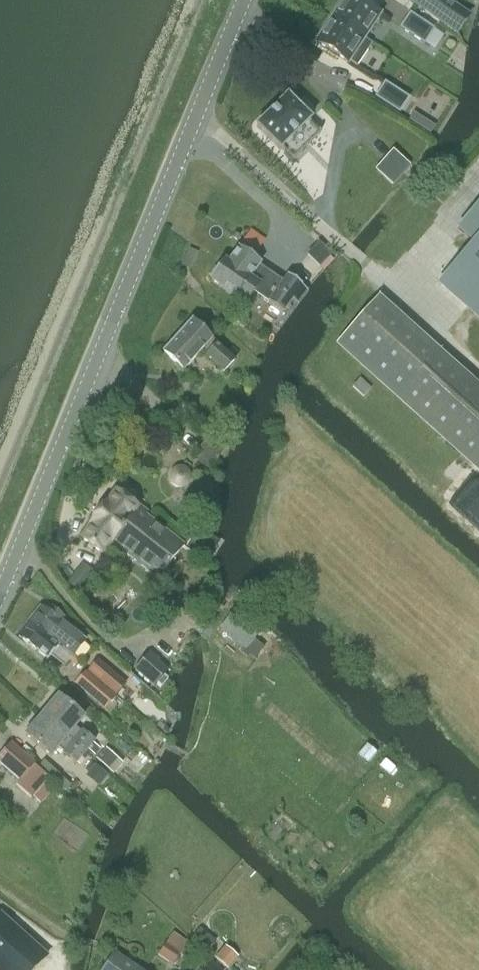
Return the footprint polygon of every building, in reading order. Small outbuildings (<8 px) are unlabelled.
[(332,17),(364,38),(380,14),(359,0),(344,0),(332,17)] [(411,2),(422,10),(447,28),(461,8),(449,0),(412,0),(412,1),(411,2)] [(410,14),(401,28),(424,43),(433,29),(410,14)] [(372,44),(364,38),(332,17),(316,41),(348,62),(348,61),(357,67),(372,44)] [(408,98),(384,83),(375,97),(399,112),(408,98)] [(287,95),(256,126),(279,150),(281,148),(292,159),(321,132),(310,121),(311,119),(287,95)] [(413,113),(408,120),(430,134),(435,127),(413,113)] [(392,150),(375,170),(392,185),(410,165),(392,150)] [(441,281),(478,315),(478,206),(458,230),(472,243),(474,245),(441,281)] [(268,303),(282,313),(292,300),(298,305),(308,291),(301,286),(302,285),(288,275),(283,282),(259,265),(259,264),(238,249),(228,263),(225,261),(219,270),(215,270),(212,274),(212,279),(211,281),(244,305),(255,290),(258,292),(257,294),(262,298),(267,291),(273,296),(268,303)] [(478,467),(478,387),(379,297),(339,342),(478,467)] [(163,351),(172,359),(183,370),(200,350),(223,371),(234,360),(191,320),(163,351)] [(168,474),(168,476),(168,478),(169,480),(170,482),(171,484),(172,485),(174,486),(176,487),(178,488),(180,488),(182,488),(184,487),(186,486),(187,485),(189,484),(190,482),(191,480),(191,478),(192,476),(191,474),(191,472),(190,471),(189,469),(187,468),(186,466),(184,465),(182,465),(180,465),(178,465),(176,465),(174,466),(172,467),(171,469),(170,471),(169,472),(168,474)] [(112,541),(113,541),(131,516),(143,525),(148,519),(136,509),(137,507),(115,491),(80,537),(102,554),(112,541)] [(183,546),(148,519),(143,525),(131,516),(113,541),(158,578),(183,546)] [(242,604),(220,628),(245,650),(260,634),(266,627),(267,626),(242,604)] [(40,608),(29,622),(71,657),(73,658),(86,641),(84,639),(83,635),(75,628),(73,630),(60,619),(61,618),(51,610),(48,614),(40,608)] [(18,635),(30,645),(47,659),(50,656),(63,666),(71,657),(29,622),(18,635)] [(159,658),(151,651),(134,669),(154,688),(170,671),(157,660),(159,658)] [(98,659),(88,671),(109,689),(119,678),(98,659)] [(105,709),(115,698),(85,672),(75,683),(105,709)] [(41,716),(87,755),(90,751),(87,748),(93,742),(81,731),(80,732),(74,727),(82,718),(57,697),(54,700),(51,698),(46,704),(49,706),(41,716)] [(27,731),(25,735),(50,756),(57,747),(63,752),(63,753),(75,763),(76,762),(78,764),(83,759),(87,755),(41,716),(33,725),(31,724),(25,729),(27,731)] [(19,780),(29,789),(43,774),(33,765),(34,764),(10,743),(0,753),(0,764),(19,780)] [(106,747),(96,758),(113,774),(123,763),(106,747)] [(46,957),(0,915),(0,969),(35,969),(46,957)] [(187,943),(173,933),(158,955),(172,965),(187,943)] [(114,953),(102,969),(139,969),(114,953)]
